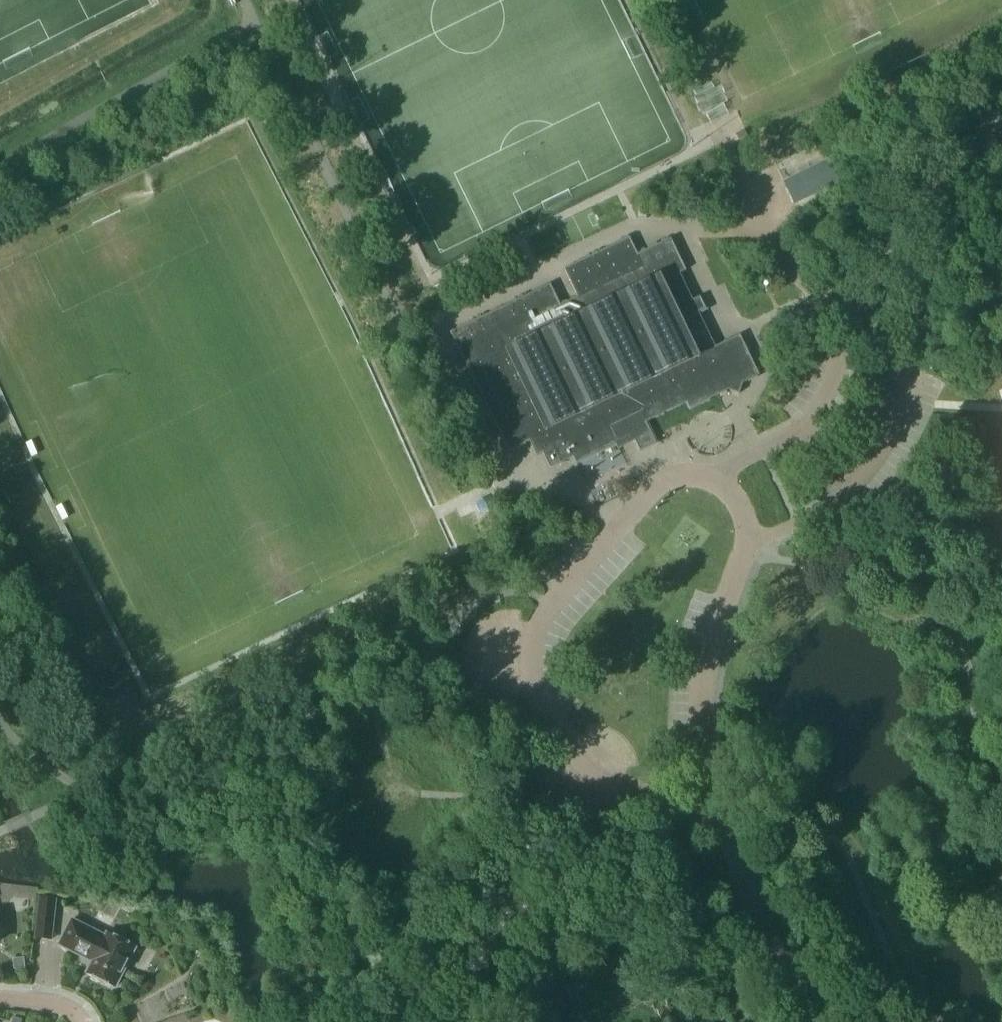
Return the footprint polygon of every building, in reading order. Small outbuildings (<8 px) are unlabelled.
[(835,156),(783,180),(794,202),(830,185),(833,193),(849,186),(835,156)] [(555,450),(561,462),(562,462),(573,456),(576,462),(615,443),(618,448),(651,432),(646,421),(687,402),(689,408),(728,389),(739,393),(743,382),(759,374),(740,334),(715,346),(699,312),(706,308),(700,296),(692,299),(680,273),(686,270),(670,237),(636,254),(628,237),(561,269),(575,298),(560,305),(550,283),(450,331),(466,364),(486,407),(508,451),(529,440),(536,455),(542,452),(544,456),(555,450)] [(39,895),(34,938),(52,940),(56,897),(39,895)] [(93,960),(87,971),(116,986),(136,947),(107,932),(106,935),(72,918),(60,943),(93,960)]
